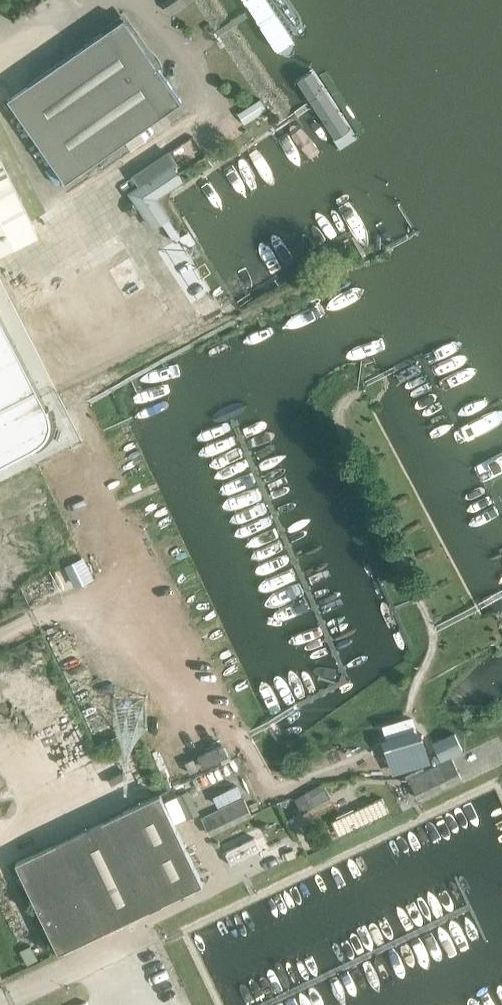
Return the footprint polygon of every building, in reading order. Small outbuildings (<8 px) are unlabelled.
[(261,0),(235,0),(275,58),(290,57),(292,46),(261,0)] [(125,17),(9,98),(66,181),(182,100),(125,17)] [(341,154),(359,141),(310,71),(291,84),(341,154)] [(260,99),(240,113),(246,122),(266,109),(260,99)] [(39,216),(0,143),(0,235),(39,216)] [(146,180),(129,191),(154,228),(163,222),(175,239),(179,237),(181,236),(169,218),(172,216),(159,197),(186,179),(166,150),(137,167),(146,180)] [(181,236),(179,237),(186,248),(195,243),(188,232),(181,236)] [(0,350),(0,572),(87,527),(0,350)] [(450,734),(433,742),(442,760),(464,750),(455,733),(455,731),(450,734)] [(419,750),(425,748),(420,732),(388,741),(392,756),(395,756),(398,768),(422,761),(419,750)] [(224,743),(199,756),(204,767),(229,754),(224,743)] [(409,777),(419,798),(462,777),(452,756),(438,763),(409,777)] [(295,798),(303,811),(331,795),(324,781),(295,798)] [(184,809),(178,812),(182,820),(187,817),(188,818),(200,812),(189,789),(177,795),(184,809)] [(17,862),(60,952),(204,883),(161,793),(17,862)] [(202,816),(210,834),(252,814),(244,796),(202,816)] [(332,820),(339,834),(390,810),(383,796),(332,820)] [(226,851),(232,864),(261,850),(254,837),(226,851)]
